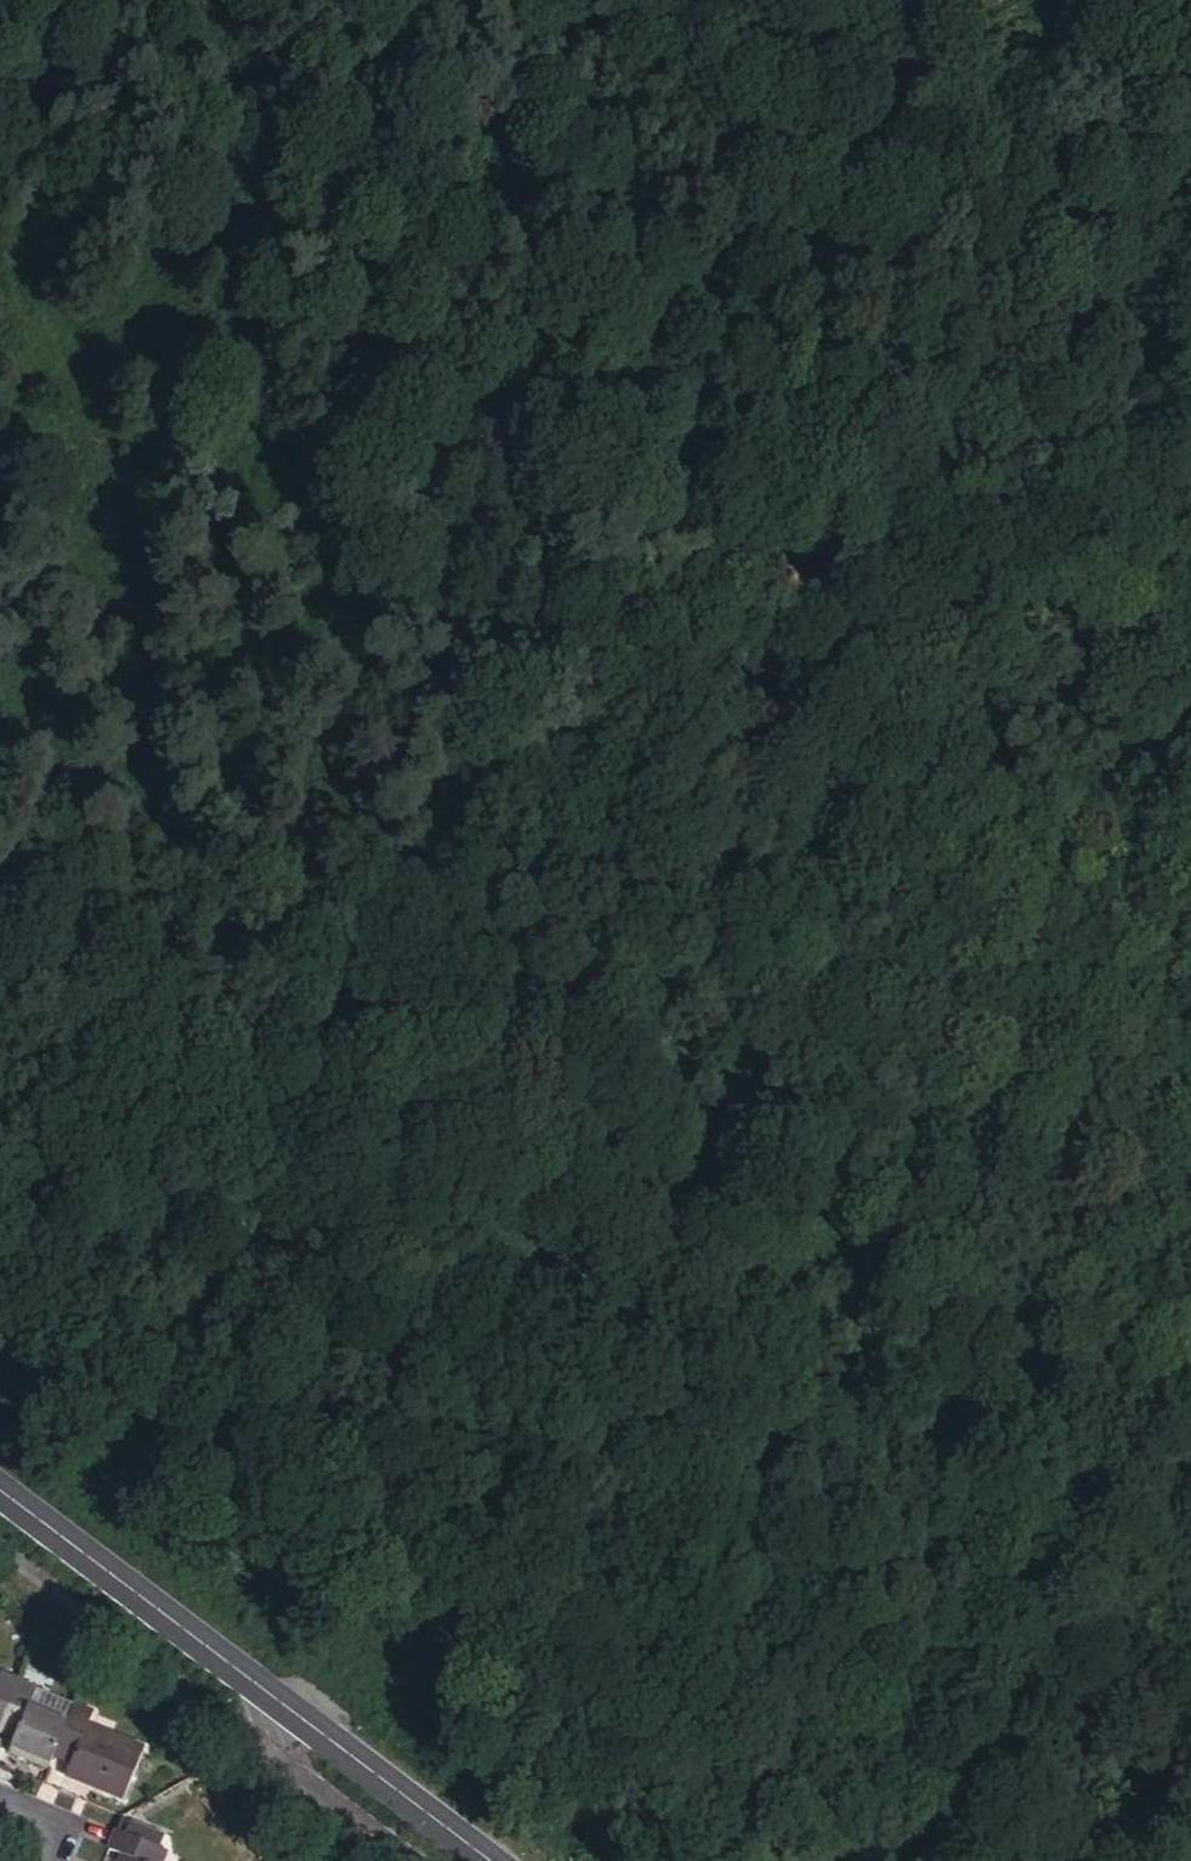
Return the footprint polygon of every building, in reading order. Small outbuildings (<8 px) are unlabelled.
[(11,1664),(0,1659),(0,1689),(11,1664)] [(11,1664),(0,1689),(0,1724),(9,1728),(2,1744),(46,1763),(54,1745),(70,1707),(28,1689),(35,1674),(11,1664)] [(77,1692),(70,1707),(54,1745),(74,1754),(67,1769),(119,1792),(143,1738),(89,1714),(95,1700),(77,1692)] [(149,1860),(158,1839),(107,1819),(99,1840),(115,1846),(110,1860),(150,1860),(149,1860)]
